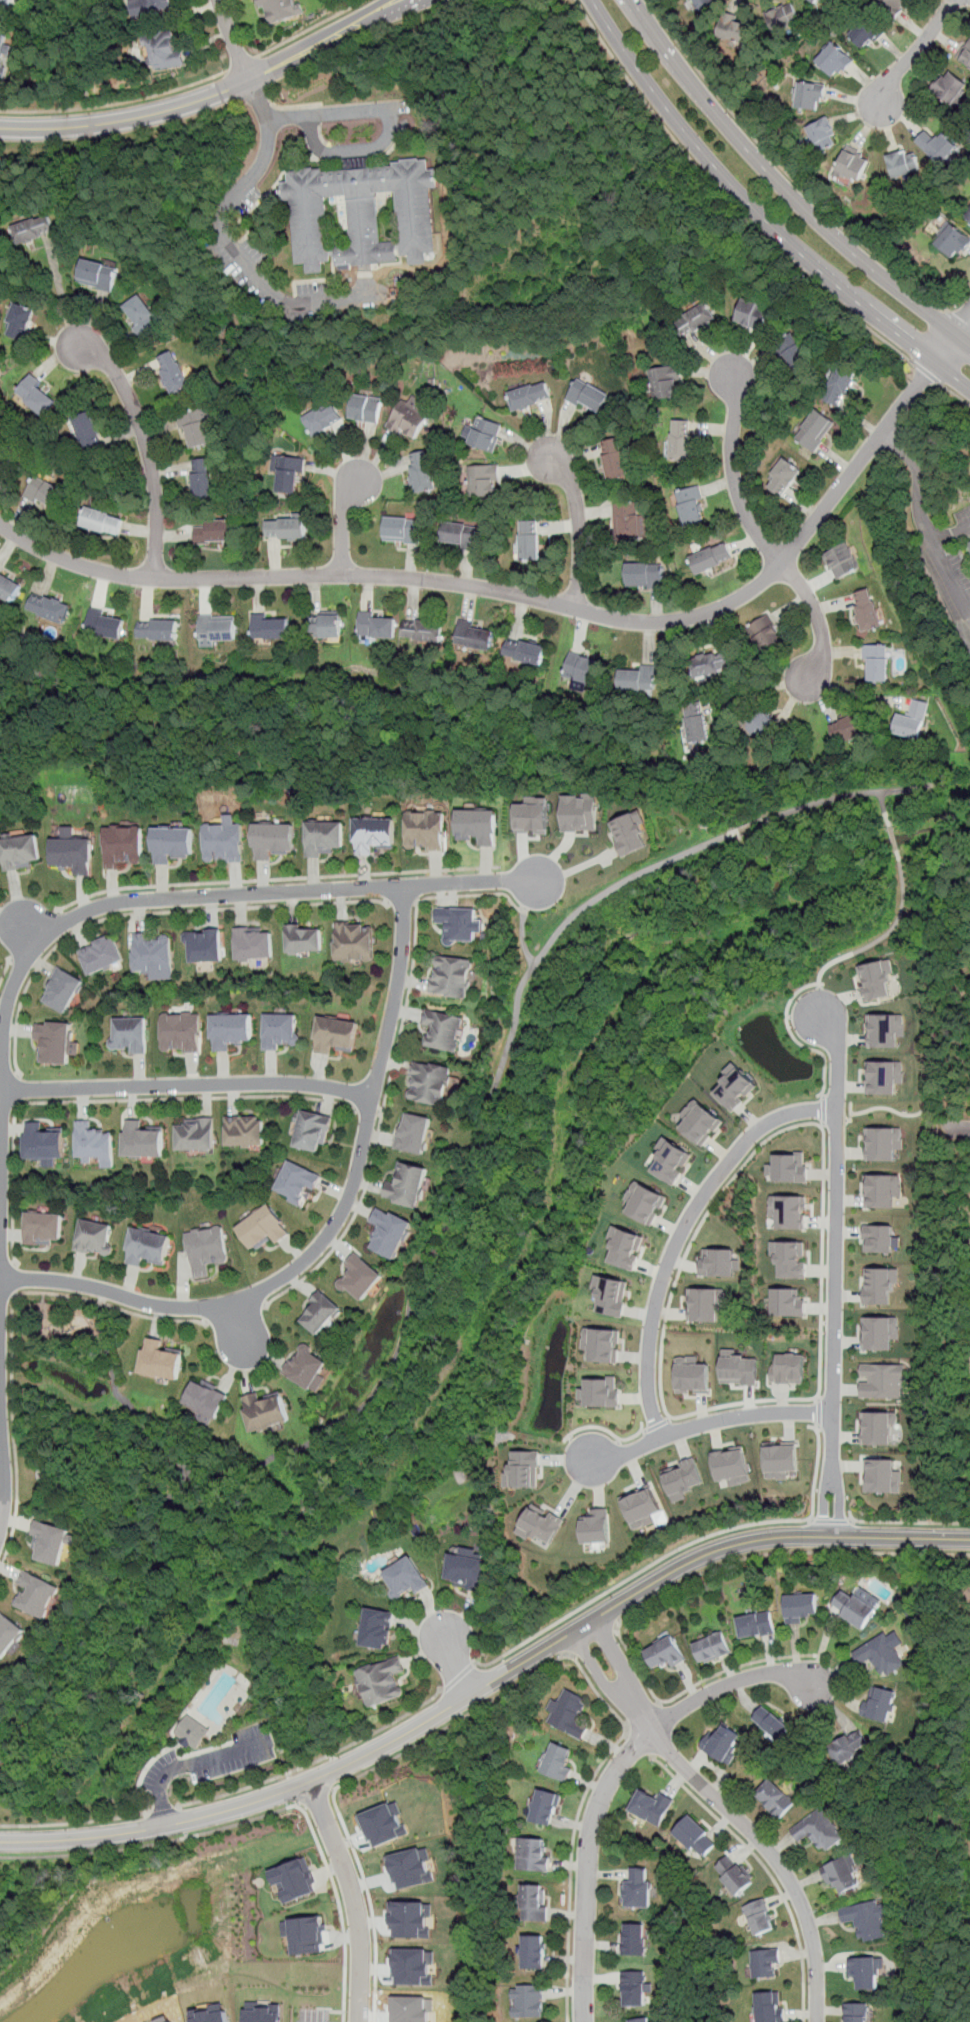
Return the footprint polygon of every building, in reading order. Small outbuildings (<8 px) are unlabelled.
[(9,10),(12,0),(0,0),(0,8),(9,10)] [(135,16),(176,8),(174,0),(132,0),(135,16)] [(302,15),(298,0),(259,0),(267,26),(302,15)] [(701,12),(723,0),(695,0),(701,12)] [(884,1),(879,6),(894,19),(910,1),(909,0),(883,0),(884,1)] [(777,35),(801,22),(790,2),(766,16),(777,35)] [(884,31),(867,14),(847,34),(864,51),(884,31)] [(757,24),(724,20),(722,41),(755,44),(757,24)] [(147,35),(151,69),(183,66),(179,31),(147,35)] [(12,45),(6,44),(7,34),(0,33),(0,78),(6,79),(12,45)] [(958,60),(969,67),(969,39),(958,60)] [(854,61),(832,40),(813,59),(835,80),(854,61)] [(931,90),(952,106),(968,84),(947,68),(931,90)] [(799,82),(795,107),(821,111),(825,86),(799,82)] [(803,129),(815,152),(839,140),(827,117),(803,129)] [(915,140),(940,164),(958,146),(942,130),(935,137),(927,129),(915,140)] [(858,183),(870,157),(845,146),(834,172),(858,183)] [(915,153),(907,155),(905,149),(886,154),(893,177),(920,170),(915,153)] [(290,166),(288,181),(284,182),(300,263),(306,264),(308,274),(323,271),(324,262),(335,260),(322,195),(351,198),(346,245),(336,247),(336,252),(339,270),(399,259),(396,242),(383,241),(374,197),(393,190),(406,255),(410,255),(411,262),(430,258),(439,170),(429,169),(430,156),(364,169),(365,157),(346,161),(345,172),(290,166)] [(18,245),(56,233),(50,213),(12,226),(18,245)] [(969,240),(953,224),(933,244),(950,261),(969,240)] [(77,282),(113,292),(119,268),(84,258),(77,282)] [(163,323),(144,295),(124,308),(143,337),(163,323)] [(762,330),(771,306),(743,296),(734,321),(762,330)] [(24,342),(36,309),(14,301),(2,335),(24,342)] [(719,321),(709,302),(673,320),(683,339),(719,321)] [(794,373),(813,358),(791,330),(772,346),(794,373)] [(192,386),(175,349),(156,358),(173,394),(192,386)] [(649,368),(654,400),(683,395),(678,364),(649,368)] [(824,386),(841,399),(857,378),(841,365),(824,386)] [(58,400),(31,377),(16,393),(43,417),(58,400)] [(609,396),(578,377),(566,397),(597,415),(609,396)] [(544,380),(504,395),(511,414),(551,399),(544,380)] [(384,400),(355,394),(349,418),(378,425),(384,400)] [(390,426),(415,441),(431,412),(406,398),(390,426)] [(303,417),(314,437),(344,420),(332,400),(303,417)] [(178,414),(189,449),(211,442),(201,407),(178,414)] [(836,422),(816,408),(794,437),(814,452),(836,422)] [(72,421),(85,445),(102,435),(89,412),(72,421)] [(503,425),(477,417),(468,446),(494,454),(503,425)] [(692,419),(670,419),(669,458),(691,459),(692,419)] [(629,474),(618,437),(598,443),(609,480),(629,474)] [(15,455),(0,440),(0,469),(15,455)] [(430,450),(411,452),(415,491),(435,489),(430,450)] [(276,492),(301,494),(304,457),(278,455),(276,492)] [(802,467),(783,456),(766,486),(785,497),(802,467)] [(194,497),(215,496),(213,457),(192,458),(194,497)] [(468,497),(498,497),(498,466),(468,466),(468,497)] [(67,491),(36,473),(25,492),(56,511),(67,491)] [(683,526),(707,521),(699,485),(676,490),(683,526)] [(615,539),(640,538),(639,501),(614,502),(615,539)] [(119,537),(124,516),(84,507),(79,528),(119,537)] [(384,517),(384,541),(421,542),(421,517),(384,517)] [(267,539),(306,539),(306,519),(267,519),(267,539)] [(480,526),(442,519),(438,540),(476,547),(480,526)] [(195,521),(195,543),(235,543),(235,521),(195,521)] [(539,522),(520,522),(520,560),(539,560),(539,522)] [(688,557),(697,575),(734,558),(725,540),(688,557)] [(838,578),(861,567),(847,540),(824,552),(838,578)] [(663,586),(663,561),(626,561),(626,586),(663,586)] [(13,603),(0,595),(0,576),(1,573),(23,586),(13,603)] [(852,592),(860,631),(882,626),(873,587),(852,592)] [(64,626),(71,606),(34,593),(27,612),(64,626)] [(126,615),(90,609),(85,634),(121,640),(126,615)] [(341,637),(341,611),(314,611),(314,637),(341,637)] [(268,617),(268,612),(252,612),(252,638),(289,638),(289,617),(268,617)] [(396,612),(359,612),(359,637),(396,637),(396,612)] [(783,639),(767,613),(744,628),(760,654),(783,639)] [(217,646),(217,639),(235,639),(235,614),(199,614),(199,646),(217,646)] [(442,620),(404,618),(402,638),(440,640),(442,620)] [(138,640),(179,640),(179,619),(138,619),(138,640)] [(456,645),(490,650),(493,628),(459,623),(456,645)] [(547,647),(508,636),(502,657),(541,668),(547,647)] [(863,643),(863,680),(888,680),(888,643),(863,643)] [(690,656),(695,677),(733,669),(728,648),(690,656)] [(599,660),(570,652),(564,676),(593,684),(599,660)] [(656,691),(656,668),(618,668),(618,691),(656,691)] [(897,711),(893,732),(921,738),(928,702),(912,698),(908,714),(897,711)] [(682,705),(688,743),(709,739),(703,702),(682,705)] [(739,724),(760,747),(779,730),(757,707),(739,724)] [(867,732),(859,711),(828,722),(836,744),(867,732)] [(560,792),(561,831),(597,831),(596,792),(560,792)] [(512,804),(512,832),(548,834),(547,797),(525,796),(525,805),(512,804)] [(478,846),(498,846),(498,809),(457,809),(457,835),(478,835),(478,846)] [(405,850),(445,850),(445,810),(405,810),(405,850)] [(622,857),(646,846),(636,825),(644,822),(638,810),(608,822),(622,857)] [(205,862),(244,862),(244,823),(234,823),(234,814),(224,814),(224,824),(205,824),(205,862)] [(395,816),(354,816),(354,854),(374,854),(374,845),(395,845),(395,816)] [(344,821),(306,821),(306,853),(344,853),(344,821)] [(275,860),(275,850),(295,850),(295,822),(253,822),(253,860),(275,860)] [(144,824),(104,824),(104,869),(124,869),(124,861),(144,861),(144,824)] [(75,826),(63,827),(63,838),(75,837),(75,826)] [(194,854),(194,826),(153,826),(153,863),(174,863),(174,854),(194,854)] [(42,866),(38,831),(1,835),(4,869),(42,866)] [(52,865),(74,865),(74,875),(94,875),(94,838),(52,838),(52,865)] [(476,943),(476,932),(482,932),(482,918),(477,918),(477,906),(436,906),(435,923),(445,923),(445,943),(476,943)] [(374,961),(374,921),(334,921),(334,961),(374,961)] [(286,953),(322,953),(322,923),(286,923),(286,953)] [(235,958),(273,958),(273,926),(235,926),(235,958)] [(222,928),(186,928),(187,961),(223,960),(222,928)] [(132,933),(133,971),(172,970),(171,932),(132,933)] [(124,962),(115,934),(78,947),(88,974),(124,962)] [(471,999),(475,958),(433,954),(429,994),(471,999)] [(865,1001),(893,996),(888,974),(895,973),(892,958),(860,965),(864,986),(863,986),(865,1001)] [(84,980),(58,966),(41,999),(67,1013),(84,980)] [(466,1016),(425,1008),(421,1025),(430,1027),(426,1045),(459,1052),(466,1016)] [(201,1052),(201,1011),(161,1011),(161,1052),(201,1052)] [(211,1013),(211,1051),(232,1051),(232,1041),(252,1041),(252,1013),(211,1013)] [(263,1013),(263,1048),(299,1048),(299,1013),(263,1013)] [(359,1020),(318,1014),(313,1051),(333,1054),(334,1046),(355,1049),(359,1020)] [(870,1047),(898,1047),(898,1036),(905,1036),(905,1014),(868,1014),(868,1027),(870,1027),(870,1047)] [(147,1017),(111,1017),(111,1053),(147,1053),(147,1017)] [(71,1064),(72,1022),(36,1020),(35,1041),(43,1042),(42,1062),(71,1064)] [(407,1099),(446,1105),(452,1065),(412,1060),(407,1099)] [(896,1094),(897,1083),(904,1083),(904,1061),(869,1060),(868,1093),(896,1094)] [(714,1091),(733,1111),(759,1086),(735,1061),(724,1071),(729,1077),(714,1091)] [(681,1128),(705,1146),(725,1119),(695,1098),(683,1116),(687,1119),(681,1128)] [(333,1116),(298,1108),(290,1145),(325,1152),(333,1116)] [(426,1154),(433,1117),(402,1111),(395,1148),(426,1154)] [(264,1116),(226,1116),(226,1145),(264,1145),(264,1116)] [(215,1149),(215,1118),(178,1117),(177,1149),(215,1149)] [(165,1157),(165,1128),(144,1128),(144,1119),(124,1119),(124,1157),(165,1157)] [(94,1120),(76,1120),(76,1157),(102,1157),(102,1167),(114,1167),(114,1130),(94,1130),(94,1120)] [(65,1158),(65,1129),(44,1129),(44,1121),(24,1121),(24,1159),(65,1158)] [(868,1160),(896,1160),(896,1149),(903,1149),(903,1127),(866,1127),(866,1140),(868,1140),(868,1160)] [(651,1170),(674,1185),(694,1155),(665,1136),(657,1148),(663,1152),(651,1170)] [(806,1181),(806,1152),(774,1153),(774,1164),(767,1164),(767,1181),(806,1181)] [(306,1207),(321,1174),(288,1159),(273,1192),(306,1207)] [(419,1208),(429,1167),(401,1160),(396,1180),(388,1178),(382,1199),(419,1208)] [(894,1208),(894,1196),(901,1196),(902,1174),(865,1174),(865,1187),(866,1187),(866,1207),(894,1208)] [(627,1200),(632,1202),(627,1213),(654,1224),(661,1207),(664,1208),(669,1195),(635,1181),(627,1200)] [(777,1228),(805,1229),(805,1208),(807,1208),(807,1196),(770,1195),(770,1217),(777,1217),(777,1228)] [(270,1202),(237,1227),(254,1249),(270,1237),(275,1244),(291,1232),(270,1202)] [(396,1259),(414,1221),(377,1205),(369,1223),(378,1227),(369,1247),(396,1259)] [(62,1240),(63,1213),(26,1211),(24,1244),(52,1245),(53,1239),(62,1240)] [(116,1225),(81,1218),(75,1249),(109,1256),(116,1225)] [(894,1252),(894,1225),(864,1224),(864,1252),(894,1252)] [(211,1275),(210,1264),(229,1262),(226,1225),(187,1229),(191,1277),(211,1275)] [(635,1270),(646,1235),(613,1225),(607,1246),(614,1248),(609,1262),(635,1270)] [(125,1261),(165,1268),(171,1234),(131,1226),(125,1261)] [(806,1277),(806,1263),(804,1263),(804,1241),(771,1241),(771,1256),(778,1256),(778,1277),(806,1277)] [(702,1275),(734,1276),(734,1249),(703,1248),(702,1275)] [(384,1272),(356,1253),(335,1283),(363,1302),(384,1272)] [(899,1268),(865,1267),(864,1304),(892,1304),(892,1283),(899,1283),(899,1268)] [(630,1281),(596,1275),(593,1289),(600,1291),(596,1311),(623,1316),(630,1281)] [(691,1321),(718,1321),(718,1310),(726,1310),(726,1288),(689,1288),(689,1302),(691,1302),(691,1321)] [(773,1315),(804,1315),(803,1297),(799,1297),(799,1288),(772,1289),(773,1315)] [(319,1335),(343,1308),(322,1289),(298,1317),(319,1335)] [(900,1317),(864,1316),(863,1350),(892,1350),(892,1338),(899,1339),(900,1317)] [(590,1349),(589,1361),(618,1363),(620,1329),(585,1327),(583,1349),(590,1349)] [(138,1374),(178,1380),(183,1351),(164,1348),(165,1340),(144,1336),(138,1374)] [(332,1362),(303,1342),(283,1371),(312,1391),(332,1362)] [(778,1353),(777,1374),(771,1373),(770,1382),(804,1383),(805,1354),(778,1353)] [(758,1356),(723,1356),(722,1383),(758,1384),(758,1356)] [(901,1398),(902,1389),(908,1390),(908,1377),(904,1377),(905,1364),(861,1362),(861,1378),(860,1397),(901,1398)] [(691,1393),(691,1392),(710,1392),(710,1364),(677,1363),(677,1392),(691,1393)] [(217,1420),(229,1392),(194,1376),(182,1405),(217,1420)] [(579,1399),(586,1400),(586,1406),(618,1406),(619,1377),(586,1377),(586,1387),(580,1387),(579,1399)] [(250,1432),(290,1422),(283,1393),(260,1398),(259,1392),(241,1396),(250,1432)] [(891,1423),(898,1423),(898,1412),(862,1411),(861,1426),(863,1426),(863,1444),(891,1445),(891,1423)] [(766,1479),(788,1478),(788,1471),(798,1470),(798,1443),(765,1444),(766,1479)] [(712,1452),(718,1481),(728,1479),(730,1486),(741,1484),(741,1481),(751,1479),(744,1446),(712,1452)] [(504,1472),(504,1486),(539,1487),(540,1451),(512,1450),(512,1472),(504,1472)] [(865,1492),(901,1493),(902,1470),(894,1470),(895,1459),(882,1459),(882,1455),(866,1455),(865,1492)] [(704,1483),(695,1456),(679,1462),(680,1465),(662,1472),(672,1503),(687,1498),(684,1490),(704,1483)] [(657,1522),(653,1513),(662,1509),(651,1484),(620,1498),(634,1531),(657,1522)] [(553,1544),(564,1517),(551,1511),(549,1516),(529,1507),(517,1533),(530,1539),(532,1534),(553,1544)] [(610,1542),(608,1507),(588,1508),(588,1516),(581,1516),(583,1543),(610,1542)] [(60,1566),(67,1541),(70,1542),(74,1529),(35,1519),(30,1540),(39,1542),(35,1559),(60,1566)] [(450,1553),(446,1585),(483,1590),(487,1558),(480,1557),(481,1549),(461,1547),(460,1554),(450,1553)] [(414,1590),(418,1595),(432,1586),(412,1554),(382,1573),(399,1599),(414,1590)] [(45,1620),(61,1586),(24,1569),(16,1585),(25,1589),(17,1607),(45,1620)] [(830,1608),(864,1629),(882,1599),(860,1585),(854,1594),(843,1587),(830,1608)] [(809,1615),(818,1615),(818,1593),(786,1593),(786,1623),(809,1623),(809,1615)] [(392,1649),(397,1610),(366,1606),(361,1645),(392,1649)] [(26,1628),(0,1610),(0,1658),(4,1661),(26,1628)] [(775,1634),(772,1611),(737,1616),(740,1638),(775,1634)] [(731,1652),(723,1630),(692,1643),(701,1664),(731,1652)] [(853,1651),(861,1664),(871,1658),(883,1678),(909,1662),(893,1636),(890,1637),(886,1630),(853,1651)] [(674,1634),(644,1648),(653,1668),(665,1663),(668,1669),(686,1661),(674,1634)] [(399,1674),(407,1672),(402,1655),(355,1669),(366,1707),(405,1696),(399,1674)] [(861,1715),(892,1723),(899,1691),(869,1683),(861,1715)] [(580,1719),(590,1699),(566,1687),(561,1699),(555,1696),(543,1720),(582,1740),(590,1724),(580,1719)] [(792,1728),(765,1703),(751,1718),(778,1743),(792,1728)] [(200,1749),(212,1727),(188,1714),(176,1736),(200,1749)] [(699,1747),(727,1764),(745,1736),(725,1724),(720,1731),(713,1726),(699,1747)] [(871,1746),(859,1726),(827,1746),(839,1766),(871,1746)] [(566,1780),(576,1748),(550,1740),(540,1772),(566,1780)] [(753,1794),(779,1819),(796,1802),(771,1777),(753,1794)] [(629,1812),(660,1828),(674,1801),(643,1785),(629,1812)] [(552,1828),(563,1794),(540,1787),(529,1820),(552,1828)] [(821,1807),(790,1830),(800,1843),(811,1836),(824,1853),(844,1838),(821,1807)] [(720,1841),(691,1812),(672,1831),(701,1860),(720,1841)] [(518,1869),(549,1871),(551,1837),(521,1835),(518,1869)] [(714,1866),(734,1898),(753,1886),(733,1854),(714,1866)] [(836,1896),(863,1885),(851,1855),(823,1866),(836,1896)] [(284,1903),(316,1891),(310,1874),(304,1856),(268,1870),(275,1888),(279,1887),(284,1903)] [(631,1878),(622,1878),(622,1907),(651,1907),(651,1867),(631,1867),(631,1878)] [(548,1884),(522,1884),(522,1920),(548,1920),(548,1884)] [(742,1908),(754,1938),(777,1928),(764,1899),(742,1908)] [(842,1924),(855,1921),(858,1942),(887,1937),(881,1900),(839,1908),(842,1924)] [(292,1954),(323,1951),(320,1915),(280,1919),(282,1936),(289,1935),(292,1954)] [(646,1955),(645,1922),(621,1922),(622,1955),(646,1955)] [(522,1934),(522,1969),(545,1969),(545,1934),(522,1934)] [(778,1949),(750,1951),(752,1980),(780,1978),(778,1949)] [(848,1956),(848,1978),(857,1978),(857,1989),(880,1989),(880,1956),(848,1956)] [(646,2006),(646,1970),(622,1970),(622,2006),(646,2006)] [(514,2017),(544,2017),(544,1983),(514,1983),(514,2017)] [(755,2021),(783,2021),(783,1992),(755,1992),(755,2021)] [(245,2000),(245,2021),(281,2021),(281,2003),(273,2003),(273,2000),(245,2000)] [(845,2002),(845,2021),(871,2021),(871,2002),(845,2002)] [(227,2010),(217,2011),(216,2004),(191,2008),(193,2021),(229,2021),(227,2010)]
